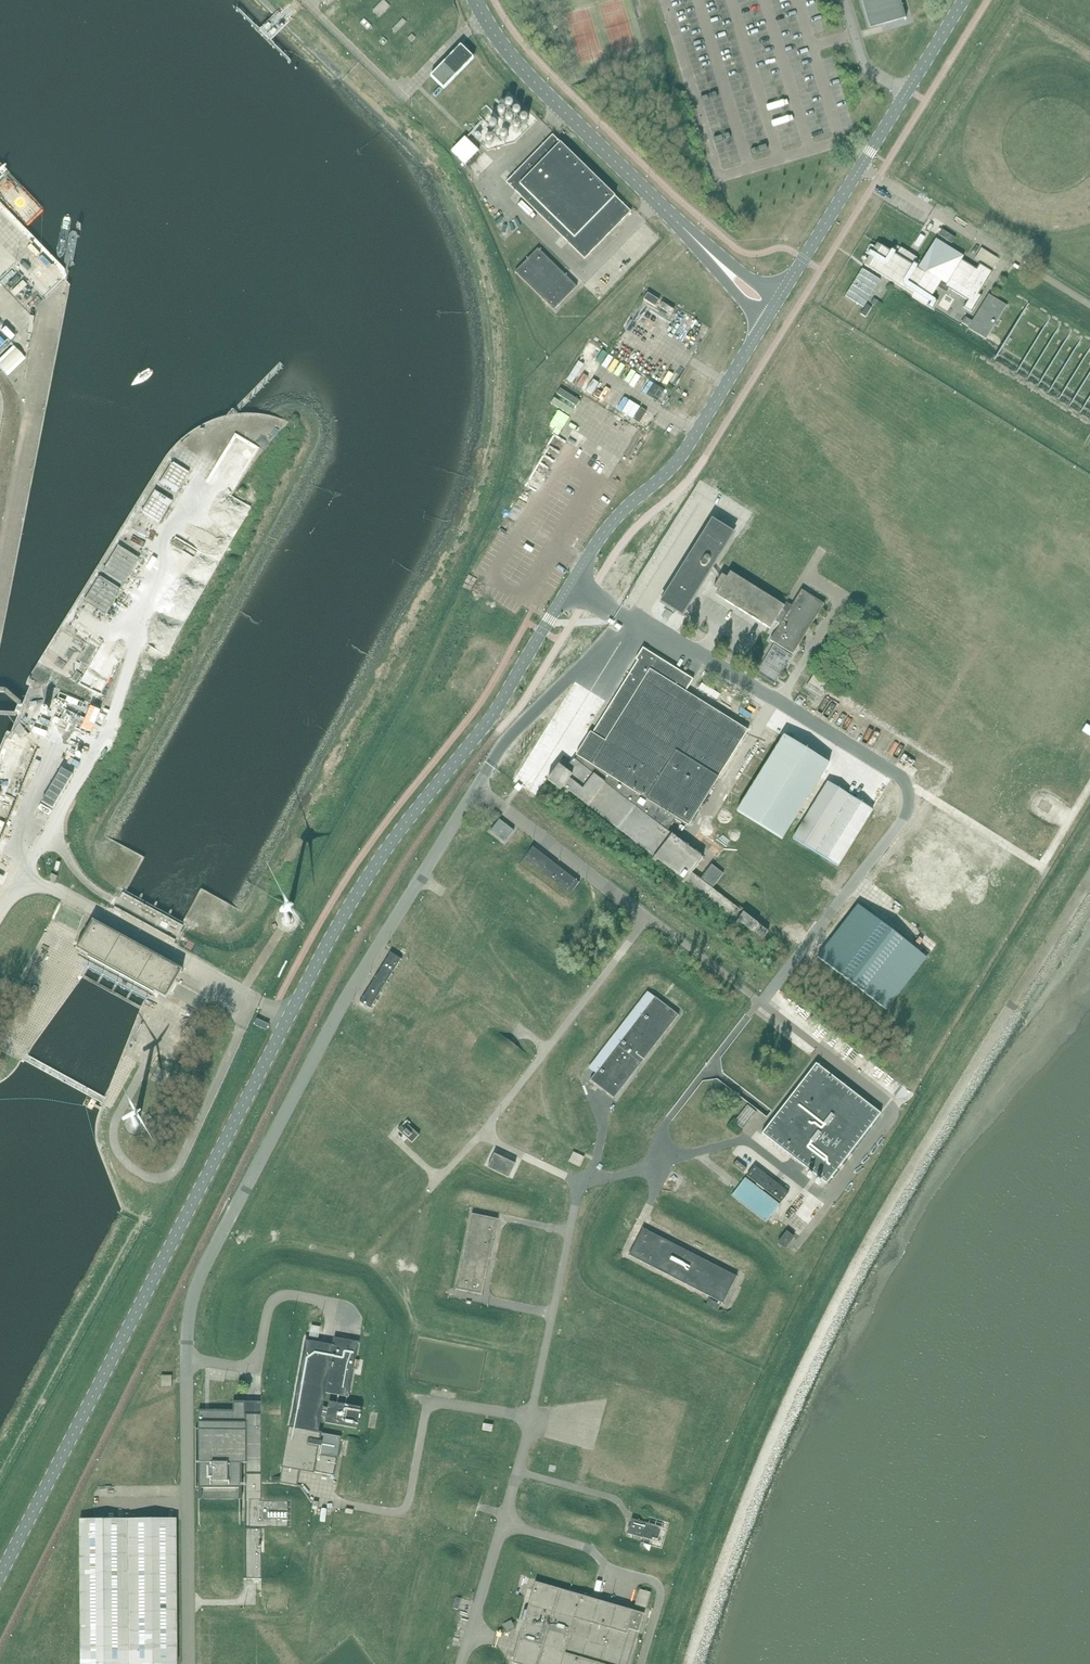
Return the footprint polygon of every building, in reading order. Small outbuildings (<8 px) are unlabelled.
[(869,31),(906,20),(905,17),(903,18),(887,23),(887,19),(885,18),(883,17),(882,19),(878,18),(871,16),(871,14),(871,11),(871,9),(871,6),(870,1),(870,0),(860,0),(869,31)] [(887,23),(903,18),(905,17),(906,20),(907,19),(901,0),(870,0),(870,1),(871,6),(871,9),(871,11),(871,14),(871,16),(878,18),(882,19),(883,17),(885,18),(887,19),(887,23)] [(807,13),(818,10),(816,5),(806,8),(807,13)] [(809,18),(819,15),(818,10),(807,13),(809,18)] [(810,24),(821,21),(819,15),(809,18),(810,24)] [(812,29),(822,26),(821,21),(810,24),(812,29)] [(814,34),(824,31),(822,26),(812,29),(814,34)] [(461,45),(431,76),(444,89),(474,58),(461,45)] [(553,135),(548,140),(506,182),(585,259),(631,212),(553,135)] [(465,138),(452,151),(466,165),(479,151),(465,138)] [(940,283),(952,291),(957,284),(965,289),(969,281),(974,283),(978,276),(974,273),(976,269),(961,260),(963,256),(941,243),(936,239),(917,268),(926,274),(927,272),(941,281),(940,283)] [(920,246),(916,243),(910,253),(914,255),(920,246)] [(931,297),(940,283),(941,281),(927,272),(926,274),(917,268),(878,244),(865,265),(893,283),(913,295),(912,297),(933,310),(938,301),(931,297)] [(982,248),(975,259),(993,270),(1000,259),(982,248)] [(515,272),(546,302),(554,310),(577,287),(565,275),(538,249),(515,272)] [(957,284),(952,291),(968,300),(963,307),(972,313),(982,296),(979,294),(993,272),(980,264),(976,269),(974,273),(978,276),(974,283),(969,281),(965,289),(957,284)] [(881,280),(862,269),(845,296),(861,306),(864,308),(869,299),(881,280)] [(37,307),(48,298),(44,292),(32,301),(37,307)] [(969,327),(968,329),(986,340),(987,339),(981,336),(1002,303),(1007,307),(1007,306),(989,295),(973,322),(968,319),(966,317),(962,323),(969,327)] [(879,303),(873,300),(872,301),(870,305),(876,308),(878,305),(879,303)] [(872,308),(867,305),(865,308),(861,315),(866,318),(872,308)] [(25,359),(13,347),(0,359),(0,369),(7,377),(25,359)] [(669,427),(662,422),(659,426),(667,431),(669,427)] [(186,493),(199,470),(182,461),(170,483),(186,493)] [(165,489),(149,517),(166,527),(182,499),(165,489)] [(682,613),(710,569),(712,565),(731,534),(713,523),(664,602),(682,613)] [(127,545),(114,573),(136,582),(148,554),(127,545)] [(712,565),(710,569),(719,580),(721,576),(712,565)] [(775,621),(780,625),(788,613),(783,609),(785,606),(783,605),(730,572),(727,578),(722,574),(721,576),(719,580),(714,588),(719,591),(716,595),(770,629),(775,621)] [(107,576),(97,602),(119,611),(130,585),(107,576)] [(792,605),(788,613),(780,625),(776,632),(770,640),(793,655),(799,645),(802,648),(803,647),(804,646),(805,645),(805,642),(805,641),(802,640),(819,614),(825,604),(806,593),(802,590),(792,605)] [(667,609),(661,618),(667,622),(673,613),(667,609)] [(783,670),(784,669),(788,662),(789,661),(790,659),(792,656),(774,645),(759,669),(756,673),(774,685),(776,681),(777,680),(778,678),(782,672),(783,670)] [(581,747),(576,755),(578,756),(576,760),(574,759),(566,770),(559,765),(553,772),(548,780),(561,790),(564,787),(567,790),(565,792),(567,794),(569,791),(655,857),(653,859),(656,862),(658,860),(684,880),(682,882),(684,883),(686,881),(737,921),(736,923),(737,925),(739,922),(754,933),(762,940),(768,931),(745,913),(713,888),(724,874),(712,865),(701,879),(692,873),(703,858),(668,831),(676,818),(689,826),(744,737),(748,730),(694,697),(686,692),(694,679),(643,648),(636,660),(638,661),(593,733),(591,732),(581,747)] [(812,678),(806,687),(814,692),(822,696),(828,686),(829,685),(822,681),(813,676),(812,678)] [(785,736),(768,762),(767,763),(767,764),(756,781),(756,782),(755,783),(745,799),(744,800),(744,801),(737,811),(782,839),(799,813),(830,764),(807,750),(785,736)] [(794,839),(816,852),(851,796),(839,789),(828,782),(806,817),(793,838),(794,839)] [(523,788),(519,784),(517,786),(515,789),(520,792),(522,790),(523,788)] [(851,796),(816,852),(838,866),(873,810),(862,803),(851,796)] [(935,808),(932,813),(951,826),(955,821),(935,808)] [(934,820),(929,817),(925,823),(930,826),(934,820)] [(490,832),(505,843),(514,831),(500,819),(490,832)] [(932,833),(923,827),(913,842),(923,848),(932,833)] [(520,863),(567,899),(571,893),(580,881),(579,881),(578,882),(574,878),(575,877),(574,877),(573,878),(560,868),(561,867),(560,866),(559,867),(553,862),(554,861),(553,861),(552,862),(549,859),(539,852),(540,851),(539,850),(538,851),(534,847),(534,846),(532,848),(525,857),(520,863)] [(102,925),(167,960),(172,952),(175,947),(184,930),(186,927),(187,924),(185,923),(183,921),(170,914),(171,914),(172,911),(172,910),(172,909),(171,910),(170,910),(169,913),(169,914),(155,906),(156,906),(157,903),(157,902),(157,901),(156,901),(155,902),(154,905),(141,898),(143,895),(143,894),(143,893),(141,893),(140,894),(139,897),(126,890),(124,889),(122,888),(120,891),(118,894),(116,898),(109,910),(106,916),(102,925)] [(871,915),(859,906),(833,939),(829,944),(825,950),(819,958),(887,1011),(928,958),(871,915)] [(176,982),(183,969),(167,960),(102,925),(93,920),(79,945),(77,949),(90,956),(155,992),(167,998),(176,982)] [(391,953),(390,955),(386,960),(385,959),(385,960),(386,961),(382,968),(381,967),(380,968),(381,968),(380,970),(377,975),(376,974),(376,975),(377,976),(371,986),(370,985),(369,986),(370,987),(361,1002),(360,1001),(359,1002),(360,1002),(360,1003),(364,1006),(365,1005),(372,1009),(371,1008),(380,993),(381,994),(382,993),(381,992),(382,990),(387,982),(388,983),(389,982),(388,981),(392,975),(393,975),(392,974),(396,967),(397,968),(398,967),(397,966),(401,960),(402,960),(390,952),(390,953),(391,953)] [(155,992),(90,956),(87,961),(85,965),(88,967),(83,977),(140,1009),(146,999),(150,1001),(153,997),(155,992)] [(669,1008),(667,1006),(655,997),(651,994),(648,992),(589,1068),(593,1070),(596,1073),(590,1080),(614,1099),(679,1015),(669,1008)] [(509,1040),(507,1039),(494,1056),(504,1063),(517,1046),(514,1044),(511,1042),(509,1040)] [(881,1114),(816,1064),(800,1085),(770,1123),(762,1134),(799,1162),(827,1183),(881,1114)] [(747,1106),(734,1122),(743,1129),(757,1113),(747,1106)] [(401,1126),(398,1130),(401,1132),(404,1136),(407,1139),(412,1143),(420,1135),(408,1125),(406,1127),(405,1129),(401,1126)] [(584,1157),(573,1152),(569,1162),(580,1167),(584,1157)] [(488,1168),(509,1178),(516,1164),(508,1160),(507,1162),(495,1156),(496,1154),(495,1154),(488,1168)] [(733,1165),(743,1173),(747,1168),(737,1161),(733,1165)] [(789,1193),(773,1180),(755,1166),(747,1176),(781,1202),(789,1193)] [(773,1213),(780,1204),(746,1177),(744,1180),(742,1182),(741,1183),(739,1186),(737,1189),(734,1193),(732,1195),(766,1222),(768,1220),(773,1213)] [(456,1289),(471,1292),(482,1295),(488,1265),(489,1261),(494,1240),(498,1219),(484,1216),(472,1214),(456,1289)] [(737,1276),(679,1247),(643,1228),(636,1242),(629,1255),(723,1304),(737,1276)] [(783,1236),(782,1238),(778,1243),(785,1248),(787,1247),(789,1243),(792,1239),(794,1237),(787,1232),(783,1236)] [(720,1305),(721,1304),(709,1299),(706,1304),(718,1310),(718,1309),(719,1307),(720,1305)] [(359,1343),(359,1342),(334,1338),(333,1345),(327,1344),(321,1343),(305,1340),(281,1477),(279,1476),(279,1477),(271,1477),(272,1481),(279,1481),(279,1482),(298,1486),(299,1478),(300,1470),(334,1476),(338,1457),(338,1456),(341,1439),(341,1438),(342,1437),(319,1433),(322,1416),(327,1417),(326,1423),(357,1429),(361,1407),(329,1402),(328,1408),(323,1407),(326,1393),(349,1397),(359,1343)] [(172,1375),(161,1375),(161,1387),(172,1387),(172,1383),(172,1380),(172,1375)] [(262,1402),(262,1412),(282,1412),(281,1399),(262,1399),(262,1401),(262,1402)] [(262,1414),(262,1413),(262,1414),(254,1414),(246,1414),(246,1401),(242,1401),(239,1401),(233,1401),(233,1410),(209,1410),(207,1410),(205,1410),(203,1410),(202,1410),(199,1410),(199,1427),(199,1428),(199,1429),(199,1488),(199,1525),(200,1525),(200,1512),(200,1509),(200,1500),(200,1499),(202,1499),(202,1488),(239,1488),(239,1499),(239,1500),(239,1510),(239,1513),(239,1525),(241,1525),(241,1513),(241,1499),(242,1499),(242,1462),(245,1462),(245,1522),(245,1578),(244,1578),(244,1579),(249,1579),(261,1579),(262,1579),(262,1578),(262,1553),(262,1527),(265,1527),(291,1528),(291,1500),(262,1500),(262,1484),(262,1483),(262,1482),(262,1473),(262,1472),(262,1414)] [(262,1401),(246,1401),(246,1414),(254,1414),(262,1414),(262,1413),(262,1412),(262,1402),(262,1401)] [(483,1423),(482,1430),(492,1431),(493,1425),(488,1424),(485,1424),(483,1423)] [(358,1459),(362,1439),(350,1437),(349,1441),(346,1457),(358,1459)] [(480,1501),(481,1499),(481,1496),(482,1495),(481,1495),(480,1501),(479,1500),(462,1496),(458,1507),(463,1509),(475,1512),(476,1513),(475,1518),(474,1518),(475,1518),(476,1513),(477,1513),(477,1512),(477,1510),(478,1507),(479,1503),(480,1501)] [(641,1543),(640,1544),(650,1547),(662,1550),(670,1523),(648,1517),(647,1521),(645,1521),(645,1522),(639,1521),(640,1519),(639,1519),(638,1520),(636,1520),(632,1519),(630,1527),(628,1526),(628,1527),(629,1527),(628,1534),(634,1535),(634,1537),(635,1537),(635,1536),(641,1537),(640,1539),(642,1539),(641,1543)] [(129,1519),(105,1519),(94,1519),(81,1519),(81,1663),(178,1663),(177,1519),(153,1519),(129,1519)] [(536,1582),(515,1653),(512,1663),(515,1663),(630,1663),(645,1613),(633,1610),(631,1609),(536,1582)] [(650,1593),(639,1589),(635,1605),(646,1608),(650,1593)] [(460,1605),(461,1599),(459,1598),(456,1597),(452,1608),(456,1609),(458,1610),(460,1605)] [(511,1620),(503,1624),(506,1630),(514,1627),(511,1620)]
